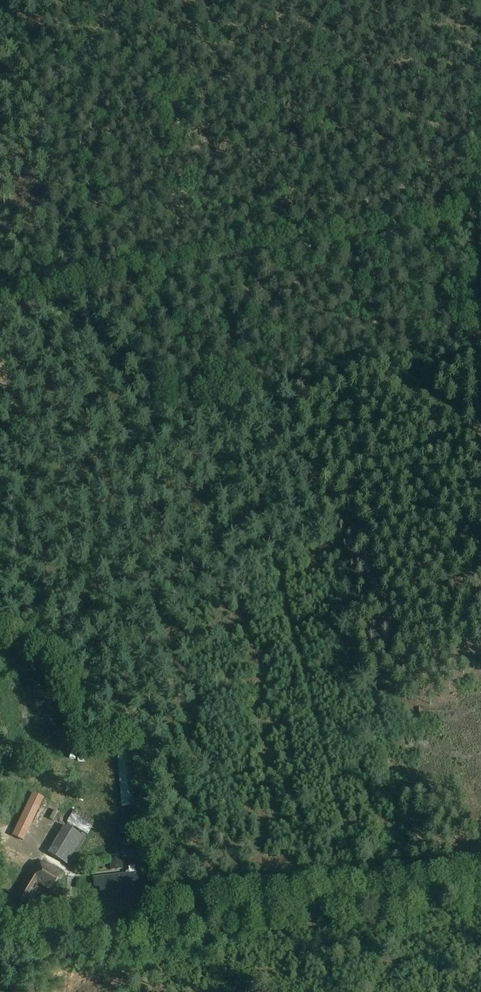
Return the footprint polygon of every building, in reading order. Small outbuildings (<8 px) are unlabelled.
[(130,747),(118,748),(122,807),(135,806),(130,747)] [(26,806),(12,836),(23,841),(44,799),(32,793),(26,806)] [(63,826),(47,854),(68,866),(84,838),(63,826)] [(109,860),(110,870),(123,868),(122,858),(109,860)] [(40,861),(36,869),(32,867),(15,896),(26,903),(37,884),(52,893),(63,875),(40,861)] [(136,872),(110,876),(92,879),(93,889),(98,888),(98,894),(123,890),(124,899),(135,898),(134,885),(138,884),(136,872)]
